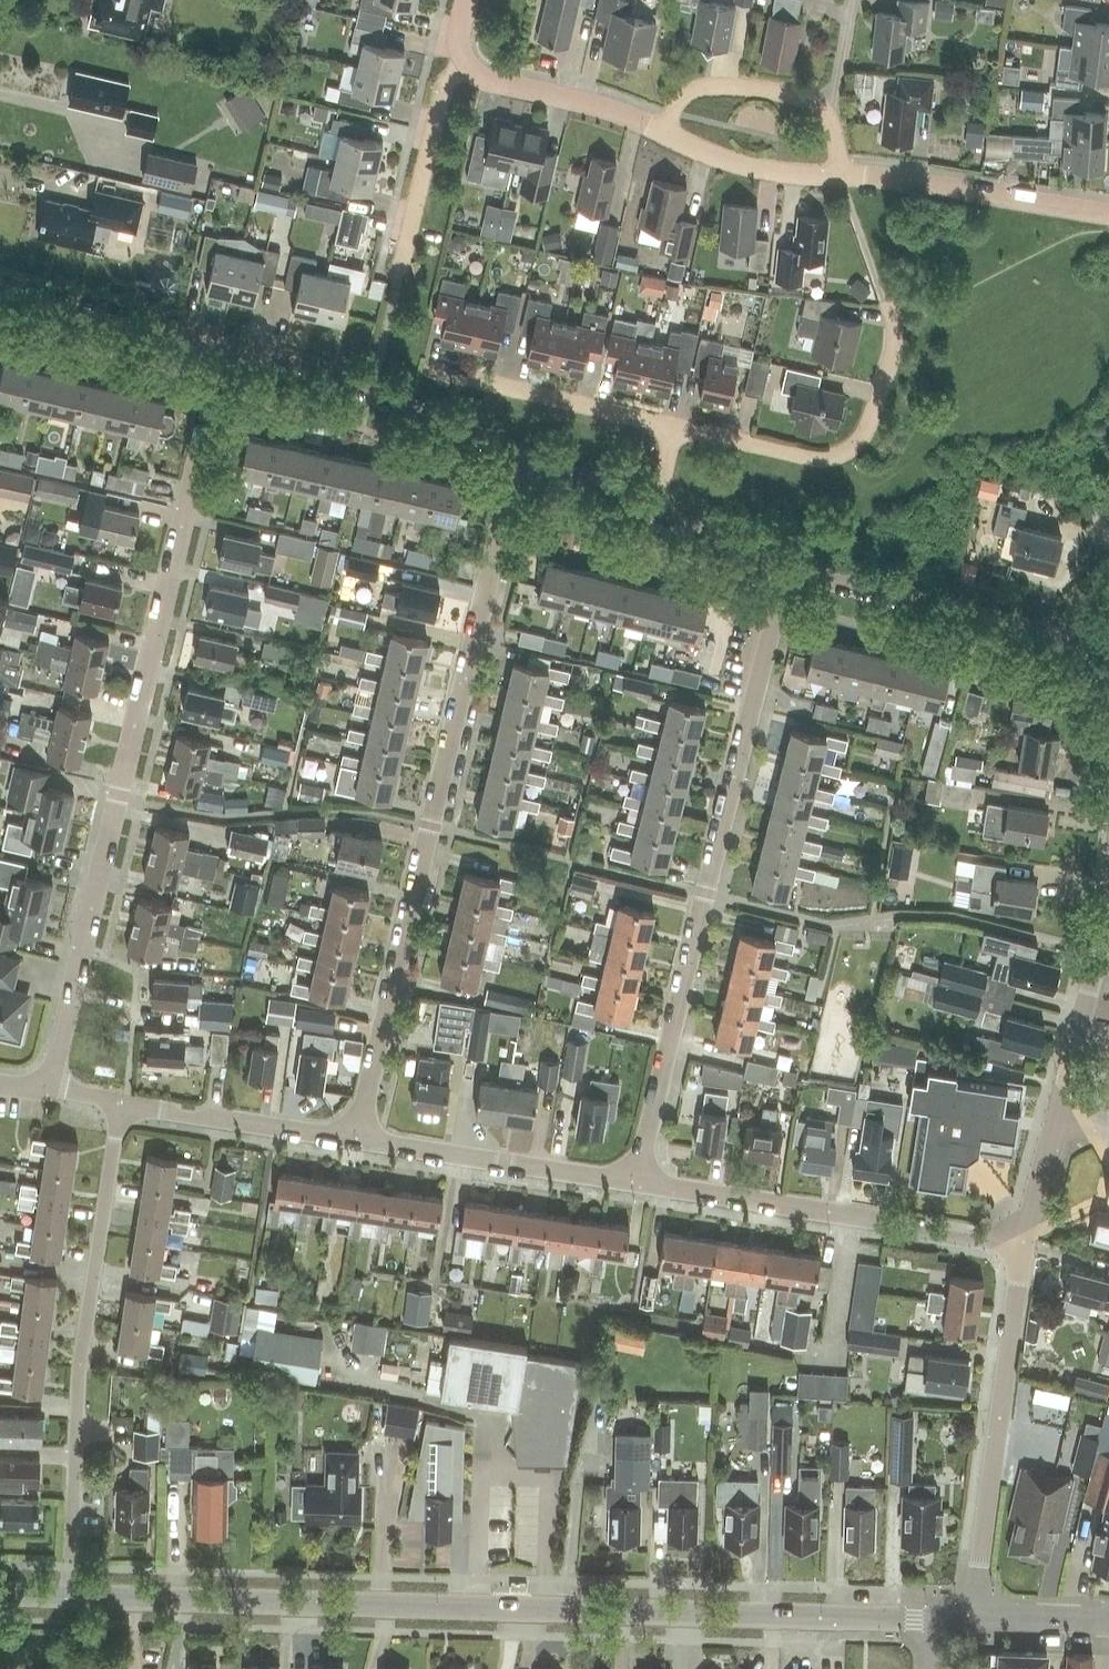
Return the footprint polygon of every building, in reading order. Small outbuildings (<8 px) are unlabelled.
[(89,24),(156,40),(157,38),(143,35),(150,4),(161,6),(163,0),(94,0),(89,24)] [(417,0),(362,0),(360,8),(388,15),(391,1),(416,7),(417,0)] [(595,0),(548,0),(539,38),(551,41),(550,42),(569,46),(579,3),(594,6),(595,0)] [(657,23),(626,16),(629,2),(621,0),(600,0),(596,16),(612,19),(604,55),(636,62),(639,50),(650,52),(657,23)] [(736,6),(710,1),(710,0),(692,0),(693,6),(698,9),(692,41),(699,42),(704,49),(709,45),(710,47),(715,43),(714,42),(716,41),(717,40),(721,41),(720,46),(728,48),(736,6)] [(799,13),(802,0),(775,0),(774,8),(773,16),(771,16),(762,60),(793,66),(802,22),(797,21),(799,13)] [(930,3),(903,0),(898,0),(896,14),(879,12),(873,55),(903,58),(904,51),(905,51),(907,51),(912,48),(912,39),(909,34),(907,34),(906,34),(907,27),(927,29),(930,3)] [(955,2),(941,0),(937,0),(934,18),(952,20),(955,2)] [(313,18),(316,7),(301,3),(299,15),(313,18)] [(1108,51),(1108,24),(1090,22),(1092,8),(1065,5),(1063,27),(1072,33),(1074,34),(1073,46),(1108,51)] [(994,8),(977,6),(976,20),(993,21),(994,8)] [(405,51),(381,45),(384,32),(356,25),(350,50),(362,53),(359,66),(400,75),(405,51)] [(1022,62),(1024,45),(1009,43),(1007,60),(1022,62)] [(1073,46),(1071,59),(1069,58),(1058,62),(1055,84),(1081,88),(1083,74),(1108,78),(1108,51),(1073,46)] [(1019,68),(1001,65),(999,83),(1017,85),(1019,68)] [(366,107),(370,93),(394,99),(400,75),(359,66),(353,89),(342,86),(338,100),(366,107)] [(158,116),(124,108),(130,84),(78,71),(70,104),(122,116),(131,118),(127,132),(153,138),(158,116)] [(931,109),(934,79),(900,75),(898,93),(887,92),(882,140),(913,144),(918,108),(931,109)] [(222,103),(241,134),(270,116),(250,85),(222,103)] [(1044,108),(1045,91),(1023,89),(1021,106),(1044,108)] [(1063,139),(1105,140),(1107,114),(1079,112),(1080,99),(1054,97),(1052,119),(1062,125),(1064,125),(1063,138),(1063,139)] [(325,120),(328,108),(315,105),(312,117),(325,120)] [(384,143),(364,139),(367,125),(334,118),(328,144),(340,147),(337,158),(378,167),(384,143)] [(512,169),(522,124),(496,118),(488,150),(474,147),(467,177),(508,187),(512,169)] [(982,146),(985,123),(968,121),(965,145),(982,146)] [(522,124),(512,169),(528,172),(524,191),(548,197),(558,153),(544,150),(549,130),(522,124)] [(999,160),(1001,133),(987,132),(985,159),(999,160)] [(1063,139),(1063,138),(1051,137),(1051,138),(1013,135),(1012,155),(1049,158),(1050,152),(1062,153),(1062,164),(1103,167),(1105,140),(1063,139)] [(192,192),(198,164),(149,152),(142,180),(192,192)] [(345,199),(348,186),(372,191),(378,167),(337,158),(334,170),(322,168),(317,192),(345,199)] [(613,181),(617,164),(593,158),(589,175),(586,175),(578,208),(608,215),(616,182),(613,181)] [(680,218),(687,187),(653,180),(647,208),(643,207),(639,225),(665,230),(661,248),(690,255),(697,222),(680,218)] [(256,203),(259,189),(245,186),(242,199),(256,203)] [(255,206),(287,213),(291,197),(259,189),(256,203),(255,206)] [(137,232),(144,201),(96,190),(92,209),(48,199),(39,237),(89,249),(92,236),(108,239),(111,226),(137,232)] [(189,218),(193,199),(162,192),(158,211),(189,218)] [(766,270),(769,239),(755,237),(758,207),(725,203),(720,246),(751,249),(749,268),(766,270)] [(365,231),(370,213),(344,208),(336,242),(359,247),(363,231),(365,231)] [(825,261),(829,219),(799,216),(795,250),(779,248),(776,280),(802,283),(805,259),(825,261)] [(611,263),(619,226),(601,222),(593,258),(611,263)] [(500,223),(496,238),(512,241),(515,226),(500,223)] [(231,295),(245,238),(220,237),(207,234),(200,262),(213,265),(208,288),(207,289),(231,295)] [(245,238),(231,295),(256,301),(256,299),(261,276),(275,280),(281,252),(257,246),(245,238)] [(293,254),(286,282),(300,286),(294,308),(293,310),(318,316),(327,275),(315,272),(318,260),(293,254)] [(681,280),(685,263),(672,260),(668,276),(681,280)] [(327,275),(318,316),(342,321),(349,288),(359,291),(360,289),(364,271),(332,264),(330,263),(327,275)] [(466,283),(444,278),(435,316),(447,319),(442,340),(469,346),(479,302),(463,298),(466,283)] [(677,299),(680,286),(668,284),(666,297),(677,299)] [(479,302),(469,346),(496,353),(503,323),(515,325),(522,296),(499,291),(496,306),(479,302)] [(852,361),(861,322),(835,316),(839,302),(839,301),(806,297),(806,298),(798,332),(817,337),(813,352),(852,361)] [(561,339),(565,322),(549,318),(552,303),(529,298),(523,327),(535,330),(528,360),(555,366),(561,339)] [(555,366),(582,373),(587,351),(599,354),(608,316),(585,311),(582,326),(565,322),(561,339),(555,366)] [(616,318),(607,356),(619,359),(614,380),(641,386),(651,342),(656,323),(638,319),(637,323),(616,318)] [(651,342),(641,386),(668,392),(675,362),(691,366),(698,334),(682,330),(682,333),(672,331),(668,346),(651,342)] [(728,406),(738,362),(721,358),(725,342),(702,337),(695,367),(707,370),(700,400),(728,406)] [(762,397),(770,363),(753,359),(745,393),(762,397)] [(32,368),(5,361),(0,382),(0,398),(24,404),(32,368)] [(837,426),(845,394),(819,388),(822,375),(787,367),(781,391),(795,394),(791,416),(798,417),(797,423),(824,429),(825,423),(837,426)] [(50,410),(59,374),(32,368),(24,404),(50,410)] [(77,417),(86,380),(59,374),(50,410),(77,417)] [(104,423),(113,387),(86,380),(77,417),(104,423)] [(131,430),(139,393),(113,387),(104,423),(131,430)] [(131,430),(127,444),(131,445),(131,446),(134,447),(135,443),(140,444),(142,432),(158,436),(159,431),(169,433),(174,430),(177,420),(173,413),(164,411),(167,400),(139,393),(131,430)] [(268,479),(276,442),(249,436),(240,472),(268,479)] [(295,485),(303,448),(276,442),(268,479),(295,485)] [(12,451),(1,448),(0,453),(0,462),(9,464),(12,451)] [(38,463),(41,451),(29,448),(26,461),(38,463)] [(321,491),(330,454),(303,448),(295,485),(321,491)] [(12,451),(9,464),(21,467),(24,453),(12,451)] [(348,497),(356,460),(330,454),(321,491),(348,497)] [(63,476),(66,463),(55,460),(52,474),(63,476)] [(375,503),(383,467),(356,460),(348,497),(364,501),(375,503)] [(66,463),(63,476),(75,479),(78,466),(66,463)] [(120,475),(117,489),(144,495),(149,470),(125,465),(123,476),(120,475)] [(402,509),(410,473),(383,467),(375,503),(370,524),(369,531),(381,534),(387,506),(402,509)] [(37,478),(34,477),(34,476),(0,468),(0,469),(0,494),(29,500),(31,492),(33,493),(37,478)] [(102,485),(105,472),(94,469),(91,483),(102,485)] [(117,489),(120,475),(109,473),(106,486),(117,489)] [(426,525),(437,479),(410,473),(402,509),(418,513),(416,522),(426,525)] [(437,479),(426,525),(437,527),(439,518),(456,522),(464,485),(437,479)] [(84,505),(88,488),(54,480),(50,497),(84,505)] [(999,485),(981,481),(978,496),(995,500),(999,485)] [(88,494),(80,529),(133,541),(140,513),(105,505),(106,498),(88,494)] [(364,501),(359,521),(370,524),(375,503),(364,501)] [(1053,568),(1061,536),(1022,526),(1027,508),(1001,501),(993,532),(1018,538),(1013,558),(1035,564),(1034,568),(1049,572),(1050,568),(1053,568)] [(258,521),(261,507),(249,505),(246,518),(258,521)] [(261,507),(258,521),(269,523),(272,510),(261,507)] [(311,534),(315,520),(303,517),(300,531),(311,534)] [(363,551),(366,537),(370,524),(359,521),(352,548),(363,551)] [(28,525),(25,539),(40,542),(43,528),(28,525)] [(323,527),(320,542),(336,545),(338,531),(323,527)] [(15,530),(6,536),(5,539),(7,542),(16,545),(19,542),(21,540),(22,533),(22,531),(15,530)] [(311,559),(316,541),(280,532),(276,551),(311,559)] [(272,573),(276,556),(259,552),(261,542),(226,533),(219,561),(255,569),(272,573)] [(366,537),(363,551),(375,554),(379,540),(366,537)] [(19,546),(0,542),(0,572),(12,575),(19,546)] [(71,573),(76,555),(26,543),(22,561),(71,573)] [(411,560),(434,564),(436,549),(413,545),(411,560)] [(470,577),(475,560),(446,553),(442,570),(470,577)] [(376,581),(380,562),(350,554),(346,573),(376,581)] [(565,605),(575,568),(548,561),(538,598),(565,605)] [(592,611),(601,575),(575,568),(565,605),(592,611)] [(619,618),(628,582),(601,575),(592,611),(619,618)] [(116,614),(123,586),(87,577),(84,591),(66,587),(63,600),(80,604),(80,605),(116,614)] [(434,617),(440,590),(404,581),(401,595),(386,591),(382,605),(398,608),(397,609),(434,617)] [(645,625),(655,589),(628,582),(619,618),(645,625)] [(13,584),(9,601),(28,605),(32,588),(13,584)] [(297,608),(301,592),(268,584),(265,600),(297,608)] [(242,621),(243,621),(258,625),(261,611),(246,608),(249,593),(213,585),(207,613),(242,621)] [(672,632),(681,596),(655,589),(645,625),(672,632)] [(681,596),(672,632),(699,639),(708,603),(681,596)] [(364,629),(368,613),(333,604),(329,620),(364,629)] [(34,631),(38,615),(8,607),(4,624),(34,631)] [(553,652),(557,638),(522,630),(518,643),(542,649),(541,650),(553,652)] [(71,658),(104,666),(110,641),(77,633),(74,647),(40,638),(37,649),(71,658)] [(387,660),(422,668),(428,641),(393,633),(388,654),(368,650),(365,660),(386,665),(387,660)] [(259,673),(262,659),(235,652),(237,643),(202,634),(196,658),(232,667),(232,666),(259,673)] [(834,680),(843,644),(816,637),(806,673),(834,680)] [(557,638),(553,652),(565,655),(568,641),(557,638)] [(860,687),(869,650),(843,644),(834,680),(860,687)] [(23,667),(19,666),(23,651),(0,646),(0,680),(18,685),(23,667)] [(98,692),(104,666),(71,658),(37,649),(34,662),(68,671),(65,684),(98,692)] [(606,665),(610,652),(598,649),(595,663),(606,665)] [(887,693),(896,657),(869,650),(860,687),(874,690),(871,703),(884,706),(887,693)] [(610,652),(606,665),(618,668),(621,654),(610,652)] [(914,700),(923,664),(896,657),(887,693),(914,700)] [(416,694),(422,668),(387,660),(386,665),(382,680),(362,676),(359,686),(380,691),(381,686),(416,694)] [(543,697),(544,692),(548,677),(568,682),(570,671),(550,666),(549,670),(514,662),(508,689),(543,697)] [(660,679),(664,665),(651,662),(648,676),(660,679)] [(923,664),(914,700),(941,707),(950,670),(923,664)] [(664,665),(660,679),(671,681),(671,680),(698,687),(701,673),(664,665)] [(626,676),(616,673),(612,688),(651,698),(655,681),(626,674),(626,676)] [(235,719),(238,706),(223,702),(225,694),(190,686),(184,712),(219,720),(220,716),(235,719)] [(410,720),(416,694),(381,686),(380,691),(376,706),(356,702),(353,712),(374,717),(375,712),(410,720)] [(274,709),(277,695),(246,688),(243,702),(274,709)] [(564,697),(544,692),(543,697),(508,689),(502,715),(537,723),(538,718),(542,703),(562,707),(564,697)] [(987,712),(991,698),(983,696),(984,695),(968,690),(961,713),(977,718),(979,710),(987,712)] [(12,700),(0,697),(0,715),(7,717),(12,700)] [(1054,772),(1060,735),(1049,733),(1053,706),(1014,699),(1011,714),(1013,715),(1010,729),(1025,731),(1020,766),(1054,772)] [(664,727),(699,736),(706,709),(671,700),(666,721),(646,716),(643,727),(663,732),(664,727)] [(824,718),(827,705),(816,702),(813,716),(824,718)] [(20,723),(86,739),(92,713),(60,705),(57,719),(47,717),(48,715),(41,713),(40,715),(22,711),(20,723)] [(827,705),(824,718),(836,721),(839,707),(827,705)] [(404,746),(410,720),(375,712),(374,717),(370,732),(350,728),(347,738),(368,743),(369,738),(404,746)] [(643,715),(635,713),(633,724),(641,725),(643,715)] [(558,723),(538,718),(537,723),(502,715),(496,741),(531,749),(532,744),(536,729),(556,733),(558,723)] [(878,731),(881,718),(869,715),(866,728),(878,731)] [(881,718),(878,731),(889,734),(892,721),(881,718)] [(936,721),(931,738),(945,742),(949,725),(936,721)] [(80,764),(86,739),(20,723),(17,735),(51,743),(48,756),(80,764)] [(693,761),(699,736),(664,727),(663,732),(659,747),(639,742),(637,752),(657,757),(658,753),(693,761)] [(821,765),(822,760),(826,745),(846,750),(848,739),(828,734),(827,738),(792,729),(786,756),(821,765)] [(173,759),(238,775),(241,763),(208,755),(211,741),(179,734),(173,759)] [(901,759),(905,742),(878,735),(874,753),(901,759)] [(398,772),(404,746),(369,738),(368,743),(364,758),(344,754),(341,764),(362,769),(363,764),(398,772)] [(552,749),(532,744),(531,749),(496,741),(490,767),(525,775),(526,770),(530,755),(550,759),(552,749)] [(287,768),(291,751),(265,745),(261,762),(287,768)] [(686,787),(693,761),(658,753),(657,757),(653,773),(633,768),(630,778),(650,783),(651,779),(686,787)] [(943,781),(971,786),(972,781),(974,781),(977,768),(981,768),(983,759),(956,755),(954,764),(952,763),(952,765),(946,764),(943,781)] [(842,765),(822,760),(821,765),(786,756),(779,782),(814,791),(815,786),(819,770),(839,776),(842,765)] [(926,756),(922,773),(935,776),(940,759),(926,756)] [(236,787),(238,775),(173,759),(167,785),(199,792),(203,779),(219,783),(219,784),(236,787)] [(28,810),(68,820),(74,794),(62,791),(62,789),(48,786),(51,772),(15,764),(7,796),(30,801),(28,810)] [(398,772),(363,764),(362,769),(341,764),(335,790),(356,795),(357,791),(392,799),(398,772)] [(546,775),(526,770),(525,775),(490,767),(484,792),(519,801),(520,796),(524,780),(544,785),(546,775)] [(260,782),(264,807),(287,803),(283,778),(260,782)] [(971,786),(943,781),(928,778),(924,801),(940,804),(941,799),(971,804),(974,786),(971,786)] [(624,804),(644,809),(645,804),(680,813),(686,787),(651,779),(650,783),(646,799),(626,794),(624,804)] [(322,802),(326,787),(301,782),(298,797),(322,802)] [(853,795),(815,786),(814,791),(779,782),(773,808),(808,816),(809,812),(813,796),(850,806),(853,795)] [(540,801),(520,796),(519,801),(484,792),(478,819),(513,827),(518,806),(538,811),(540,801)] [(227,811),(249,810),(248,797),(226,797),(227,811)] [(1009,806),(988,803),(983,834),(1005,838),(1005,834),(1043,840),(1047,811),(1009,805),(1009,806)] [(645,804),(644,809),(640,825),(620,820),(617,830),(637,835),(639,830),(673,839),(680,813),(645,804)] [(829,817),(809,812),(808,816),(773,808),(766,833),(801,842),(802,838),(806,822),(826,827),(829,817)] [(62,846),(68,820),(28,810),(24,824),(9,821),(3,846),(32,853),(35,840),(62,846)] [(325,836),(325,818),(298,818),(276,819),(276,830),(298,830),(298,836),(325,836)] [(184,859),(217,866),(220,855),(187,847),(190,833),(157,826),(151,851),(184,859)] [(251,833),(233,829),(228,849),(264,857),(266,846),(271,847),(273,839),(270,838),(269,837),(269,834),(251,830),(251,833)] [(344,832),(332,829),(328,846),(340,848),(337,861),(375,870),(382,840),(344,831),(344,832)] [(667,866),(673,839),(639,830),(637,835),(634,850),(613,845),(611,856),(631,861),(632,857),(667,866)] [(844,848),(802,838),(801,842),(766,833),(760,859),(795,868),(796,863),(800,848),(842,859),(844,848)] [(914,847),(894,844),(889,873),(909,877),(914,847)] [(214,880),(217,866),(184,859),(151,851),(145,877),(178,885),(181,870),(197,874),(197,876),(214,880)] [(47,910),(53,884),(26,878),(29,864),(0,857),(0,884),(10,887),(6,901),(43,909),(47,910)] [(816,869),(796,863),(795,868),(760,859),(753,886),(788,895),(793,874),(813,879),(816,869)] [(1006,866),(976,861),(969,906),(993,910),(993,906),(1031,912),(1036,882),(1005,877),(1006,866)] [(291,874),(275,871),(268,901),(284,904),(291,874)] [(494,908),(496,903),(499,887),(517,891),(520,881),(501,877),(500,881),(466,873),(459,900),(494,908)] [(594,894),(598,879),(574,873),(570,887),(572,887),(570,893),(591,899),(593,893),(594,894)] [(254,910),(260,885),(237,879),(231,905),(254,910)] [(329,913),(364,921),(370,894),(335,886),(330,907),(312,903),(310,913),(328,918),(329,913)] [(183,935),(199,939),(202,928),(170,920),(173,906),(140,899),(128,950),(161,957),(167,932),(183,935)] [(310,902),(300,900),(298,910),(308,912),(310,902)] [(496,903),(494,908),(459,900),(453,926),(489,934),(490,929),(493,913),(512,918),(514,907),(502,905),(496,903)] [(6,901),(3,914),(0,913),(0,942),(17,946),(20,932),(41,937),(47,910),(43,909),(6,901)] [(614,931),(649,939),(655,913),(620,904),(615,925),(597,921),(595,931),(613,935),(614,931)] [(358,947),(364,921),(329,913),(328,918),(324,933),(306,929),(304,939),(322,943),(323,939),(358,947)] [(508,933),(490,929),(489,934),(453,926),(447,951),(482,960),(484,955),(487,939),(505,944),(508,933)] [(643,965),(649,939),(614,931),(613,935),(609,951),(591,947),(588,957),(606,961),(607,957),(643,965)] [(770,968),(771,964),(775,948),(792,952),(795,942),(777,938),(776,942),(741,933),(734,960),(770,968)] [(982,991),(1012,999),(1017,981),(1054,991),(1061,965),(1012,952),(1015,939),(989,933),(986,947),(998,951),(992,973),(987,972),(982,991)] [(197,950),(199,939),(183,935),(181,946),(197,950)] [(352,973),(358,947),(323,939),(322,943),(318,959),(300,955),(297,965),(315,969),(317,965),(352,973)] [(502,959),(484,955),(482,960),(447,951),(441,978),(476,986),(481,965),(499,970),(502,959)] [(636,991),(643,965),(607,957),(606,961),(603,977),(585,973),(582,983),(600,987),(601,983),(636,991)] [(944,961),(929,957),(923,979),(981,994),(982,991),(987,972),(988,969),(945,957),(944,961)] [(789,968),(771,964),(770,968),(734,960),(728,986),(763,994),(765,990),(768,974),(786,978),(789,968)] [(345,1000),(352,973),(317,965),(315,969),(312,985),(294,981),(291,991),(310,995),(311,991),(345,1000)] [(981,994),(923,979),(896,971),(891,991),(933,1002),(933,1005),(975,1017),(981,994)] [(202,996),(203,983),(189,981),(155,978),(153,1003),(187,1005),(188,995),(202,996)] [(630,1018),(636,991),(601,983),(600,987),(596,1003),(578,999),(576,1009),(575,1009),(572,1023),(594,1029),(598,1014),(594,1013),(595,1009),(630,1018)] [(783,994),(765,990),(763,994),(728,986),(722,1012),(757,1020),(758,1016),(762,1000),(780,1004),(783,994)] [(28,1017),(22,1016),(27,995),(0,988),(0,1037),(22,1042),(28,1017)] [(533,1014),(536,1000),(487,989),(484,1003),(533,1014)] [(1008,1015),(1012,999),(982,991),(981,994),(975,1017),(974,1021),(1005,1029),(1002,1039),(990,1036),(987,1045),(983,1044),(981,1052),(1013,1061),(1018,1057),(1021,1046),(1038,1050),(1045,1025),(1008,1015)] [(293,1025),(297,1001),(270,997),(266,1021),(293,1025)] [(212,1027),(232,1027),(233,1002),(200,1000),(198,1026),(212,1027)] [(469,1026),(472,1006),(441,1001),(433,1047),(462,1051),(466,1025),(469,1026)] [(472,1006),(469,1026),(468,1029),(470,1029),(466,1055),(484,1058),(491,1009),(472,1006)] [(332,1030),(334,1013),(299,1008),(297,1025),(332,1030)] [(776,1020),(758,1016),(757,1020),(722,1012),(716,1038),(751,1047),(756,1026),(774,1030),(776,1020)] [(231,1033),(232,1027),(212,1027),(210,1062),(227,1063),(229,1033),(231,1033)] [(333,1057),(336,1036),(306,1031),(303,1051),(302,1051),(296,1085),(323,1090),(328,1056),(333,1057)] [(278,1047),(280,1034),(267,1032),(265,1045),(255,1044),(249,1078),(273,1082),(279,1048),(278,1047)] [(202,1076),(204,1060),(205,1045),(185,1043),(185,1038),(151,1035),(148,1060),(183,1063),(182,1075),(202,1076)] [(366,1065),(367,1036),(349,1036),(348,1065),(366,1065)] [(581,1078),(587,1042),(568,1039),(563,1075),(581,1078)] [(446,1109),(450,1083),(448,1083),(451,1061),(420,1056),(413,1104),(446,1109)] [(1013,1156),(1024,1083),(957,1073),(959,1062),(917,1056),(910,1104),(923,1106),(911,1181),(913,1180),(964,1188),(968,1161),(981,1151),(1013,1156)] [(505,1118),(514,1061),(502,1059),(499,1078),(505,1079),(504,1084),(481,1080),(476,1113),(505,1118)] [(556,1087),(560,1062),(542,1059),(538,1085),(556,1087)] [(778,1066),(759,1061),(748,1059),(744,1077),(774,1084),(778,1066)] [(514,1061),(505,1118),(533,1122),(539,1089),(515,1086),(516,1080),(522,1081),(525,1063),(514,1061)] [(741,1087),(743,1072),(705,1063),(701,1081),(741,1087)] [(577,1129),(603,1133),(606,1116),(614,1118),(620,1082),(592,1078),(589,1094),(582,1093),(577,1129)] [(856,1146),(852,1172),(889,1178),(893,1152),(892,1152),(895,1133),(881,1131),(885,1110),(867,1107),(871,1083),(860,1082),(858,1096),(856,1096),(851,1124),(863,1126),(860,1147),(856,1146)] [(851,1124),(856,1096),(857,1090),(829,1085),(826,1101),(840,1103),(837,1122),(851,1124)] [(725,1114),(729,1094),(706,1091),(703,1110),(701,1110),(696,1147),(721,1151),(727,1114),(725,1114)] [(775,1127),(778,1109),(765,1107),(762,1125),(748,1123),(744,1152),(747,1153),(747,1155),(760,1157),(760,1155),(777,1157),(781,1128),(775,1127)] [(831,1130),(833,1120),(806,1116),(806,1120),(797,1119),(793,1141),(803,1143),(800,1163),(832,1168),(836,1143),(835,1143),(837,1131),(831,1130)] [(44,1168),(74,1173),(78,1144),(49,1140),(34,1138),(32,1149),(47,1151),(44,1168)] [(144,1184),(174,1188),(176,1172),(191,1174),(193,1163),(178,1161),(178,1160),(148,1155),(144,1184)] [(231,1198),(236,1169),(216,1166),(211,1195),(231,1198)] [(70,1201),(74,1173),(44,1168),(41,1190),(36,1190),(37,1185),(22,1182),(20,1193),(70,1201)] [(302,1205),(307,1177),(279,1173),(275,1201),(271,1200),(267,1223),(279,1224),(282,1202),(298,1205),(302,1205)] [(330,1209),(334,1181),(307,1177),(302,1205),(298,1205),(294,1227),(306,1228),(309,1206),(325,1209),(330,1209)] [(357,1214),(361,1186),(334,1181),(330,1209),(325,1209),(321,1231),(333,1233),(336,1211),(352,1213),(357,1214)] [(170,1211),(174,1188),(144,1184),(140,1212),(189,1220),(191,1209),(175,1207),(175,1211),(170,1211)] [(384,1218),(388,1190),(361,1186),(357,1214),(352,1213),(348,1235),(360,1237),(364,1215),(379,1217),(384,1218)] [(411,1222),(416,1194),(388,1190),(384,1218),(379,1217),(375,1239),(387,1241),(391,1219),(406,1221),(411,1222)] [(65,1229),(70,1201),(20,1193),(18,1204),(34,1206),(35,1201),(39,1202),(35,1225),(65,1229)] [(411,1222),(406,1221),(402,1243),(415,1245),(418,1223),(440,1226),(443,1198),(416,1194),(411,1222)] [(489,1234),(493,1206),(466,1202),(461,1229),(457,1228),(452,1261),(464,1262),(465,1253),(481,1255),(484,1233),(489,1234)] [(516,1238),(521,1210),(493,1206),(489,1234),(484,1233),(481,1255),(492,1257),(496,1235),(511,1237),(516,1238)] [(1098,1207),(1089,1240),(1108,1246),(1108,1211),(1098,1207)] [(543,1242),(548,1214),(521,1210),(516,1238),(511,1237),(508,1259),(519,1261),(523,1239),(538,1241),(543,1242)] [(187,1231),(189,1220),(140,1212),(135,1240),(165,1245),(168,1223),(173,1223),(172,1228),(187,1231)] [(571,1246),(575,1218),(548,1214),(543,1242),(538,1241),(535,1263),(547,1265),(550,1243),(565,1245),(571,1246)] [(598,1250),(602,1222),(575,1218),(571,1246),(565,1245),(562,1267),(574,1269),(577,1247),(592,1250),(598,1250)] [(589,1272),(601,1273),(605,1251),(626,1255),(630,1227),(602,1222),(598,1250),(592,1250),(589,1272)] [(61,1257),(65,1229),(35,1225),(33,1241),(18,1239),(16,1250),(31,1252),(31,1253),(61,1257)] [(684,1287),(691,1236),(665,1232),(660,1264),(679,1267),(678,1272),(676,1272),(674,1285),(684,1287)] [(712,1272),(717,1240),(691,1236),(684,1287),(694,1288),(696,1275),(693,1274),(694,1269),(712,1272)] [(162,1261),(165,1245),(135,1240),(131,1269),(159,1273),(160,1273),(175,1275),(177,1264),(162,1261)] [(739,1273),(743,1244),(717,1240),(712,1272),(731,1275),(730,1280),(728,1280),(725,1293),(735,1295),(739,1273)] [(764,1280),(769,1247),(743,1244),(735,1295),(745,1296),(747,1283),(745,1282),(746,1277),(764,1280)] [(787,1303),(795,1251),(769,1247),(764,1280),(782,1283),(782,1288),(779,1288),(772,1337),(781,1338),(787,1303)] [(795,1251),(787,1303),(797,1304),(799,1291),(797,1290),(797,1285),(816,1288),(817,1286),(829,1288),(833,1265),(820,1263),(821,1256),(795,1251)] [(858,1272),(880,1276),(882,1265),(859,1261),(858,1272)] [(1071,1268),(1064,1292),(1068,1293),(1065,1306),(1087,1313),(1091,1300),(1102,1303),(1102,1301),(1108,1303),(1108,1278),(1071,1268)] [(879,1287),(880,1276),(858,1272),(856,1283),(879,1287)] [(654,1308),(660,1276),(645,1273),(639,1305),(654,1308)] [(24,1304),(54,1308),(57,1280),(28,1276),(13,1275),(11,1286),(26,1288),(24,1304)] [(929,1300),(980,1307),(984,1281),(951,1276),(949,1295),(943,1294),(944,1292),(930,1290),(929,1300)] [(877,1298),(879,1287),(856,1283),(854,1294),(877,1298)] [(429,1324),(433,1293),(408,1289),(404,1321),(429,1324)] [(123,1319),(152,1324),(155,1307),(170,1310),(172,1298),(157,1296),(157,1295),(127,1291),(123,1319)] [(219,1294),(217,1326),(244,1329),(247,1296),(219,1294)] [(311,1296),(299,1294),(298,1309),(309,1310),(311,1296)] [(876,1308),(877,1298),(854,1294),(853,1305),(876,1308)] [(976,1334),(980,1307),(929,1300),(927,1310),(941,1312),(941,1309),(947,1310),(944,1329),(976,1334)] [(50,1336),(54,1308),(24,1304),(21,1327),(17,1326),(17,1321),(2,1319),(0,1330),(50,1336)] [(874,1319),(876,1308),(853,1305),(851,1316),(874,1319)] [(816,1335),(819,1316),(812,1315),(813,1311),(787,1307),(781,1344),(807,1348),(809,1334),(816,1335)] [(474,1313),(447,1310),(444,1328),(471,1332),(474,1313)] [(724,1342),(728,1315),(706,1312),(702,1339),(724,1342)] [(872,1330),(874,1319),(851,1316),(850,1327),(851,1327),(872,1330)] [(1037,1340),(1042,1319),(1030,1316),(1026,1338),(1037,1340)] [(150,1341),(152,1324),(123,1319),(118,1348),(148,1353),(148,1352),(163,1354),(165,1343),(150,1341)] [(384,1353),(388,1324),(355,1320),(351,1349),(384,1353)] [(647,1331),(618,1325),(614,1347),(642,1353),(647,1331)] [(749,1350),(753,1329),(733,1325),(729,1346),(749,1350)] [(258,1326),(251,1372),(316,1382),(324,1337),(258,1326)] [(900,1334),(872,1330),(851,1327),(848,1346),(897,1353),(900,1334)] [(50,1336),(0,1330),(0,1334),(0,1341),(15,1343),(15,1338),(20,1339),(17,1361),(46,1365),(50,1336)] [(1105,1330),(1100,1352),(1108,1354),(1108,1331),(1105,1330)] [(568,1462),(583,1362),(527,1353),(528,1347),(450,1335),(441,1395),(511,1405),(518,1461),(568,1462)] [(216,1374),(217,1368),(207,1366),(209,1355),(181,1351),(178,1370),(206,1374),(206,1373),(216,1374)] [(930,1356),(910,1354),(905,1388),(926,1391),(927,1390),(963,1395),(964,1389),(965,1389),(965,1387),(969,1387),(970,1377),(966,1377),(969,1360),(930,1354),(930,1356)] [(46,1365),(17,1361),(14,1378),(0,1376),(0,1387),(13,1389),(43,1393),(46,1365)] [(809,1397),(811,1372),(799,1371),(797,1396),(809,1397)] [(822,1397),(823,1373),(811,1372),(809,1397),(822,1397)] [(834,1398),(835,1374),(823,1373),(822,1397),(834,1398)] [(835,1374),(834,1398),(846,1399),(848,1375),(835,1374)] [(1108,1399),(1108,1394),(1108,1383),(1096,1380),(1077,1374),(1072,1390),(1108,1399)] [(223,1383),(209,1383),(209,1398),(223,1398),(223,1383)] [(1067,1407),(1070,1393),(1036,1386),(1033,1400),(1067,1407)] [(415,1437),(420,1407),(388,1402),(383,1432),(415,1437)] [(766,1446),(767,1403),(752,1403),(750,1403),(750,1414),(748,1446),(766,1446)] [(831,1418),(831,1405),(820,1405),(819,1418),(831,1418)] [(0,1414),(0,1439),(41,1440),(42,1416),(0,1414)] [(912,1482),(915,1415),(893,1414),(890,1481),(912,1482)] [(197,1451),(197,1445),(189,1445),(190,1417),(167,1417),(166,1446),(162,1446),(162,1462),(170,1462),(170,1467),(196,1468),(196,1475),(193,1475),(193,1507),(194,1507),(193,1529),(227,1529),(227,1499),(230,1499),(230,1497),(237,1493),(237,1482),(233,1480),(234,1447),(217,1446),(217,1452),(197,1451)] [(452,1535),(453,1513),(462,1514),(465,1427),(427,1419),(409,1513),(427,1513),(426,1534),(452,1535)] [(672,1422),(654,1421),(653,1449),(671,1450),(672,1422)] [(774,1422),(772,1473),(792,1474),(794,1422),(774,1422)] [(1088,1423),(1086,1433),(1100,1437),(1102,1427),(1088,1423)] [(159,1458),(160,1431),(134,1430),(133,1457),(159,1458)] [(649,1485),(651,1431),(617,1430),(616,1476),(612,1476),(612,1483),(607,1483),(606,1507),(611,1507),(610,1539),(639,1540),(641,1485),(649,1485)] [(849,1477),(850,1441),(831,1441),(830,1477),(849,1477)] [(357,1476),(358,1450),(326,1449),(325,1485),(308,1484),(308,1486),(293,1486),(292,1500),(292,1517),(307,1517),(307,1521),(328,1521),(328,1517),(360,1518),(361,1485),(356,1485),(356,1476),(357,1476)] [(1105,1503),(1108,1504),(1108,1452),(1097,1449),(1084,1498),(1105,1503)] [(40,1458),(0,1456),(0,1488),(28,1489),(28,1482),(40,1482),(40,1458)] [(1062,1529),(1073,1478),(1022,1466),(1010,1517),(1016,1519),(1009,1549),(1048,1558),(1055,1528),(1062,1529)] [(148,1490),(149,1468),(131,1467),(130,1489),(119,1489),(117,1527),(147,1527),(147,1508),(149,1508),(150,1490),(148,1490)] [(786,1504),(786,1524),(789,1524),(788,1544),(816,1544),(816,1519),(819,1520),(820,1505),(821,1467),(801,1467),(800,1486),(799,1504),(786,1504)] [(847,1505),(846,1545),(874,1546),(875,1506),(878,1506),(879,1477),(849,1476),(848,1505),(847,1505)] [(698,1525),(698,1505),(697,1505),(698,1478),(659,1477),(658,1505),(669,1505),(668,1524),(670,1524),(669,1538),(696,1539),(696,1525),(698,1525)] [(759,1543),(760,1503),(758,1503),(758,1479),(721,1479),(717,1482),(716,1504),(726,1504),(725,1522),(728,1522),(728,1542),(759,1543)] [(935,1496),(936,1483),(909,1482),(909,1495),(904,1495),(903,1543),(905,1544),(908,1547),(917,1547),(918,1544),(938,1544),(939,1530),(943,1530),(944,1510),(939,1510),(940,1496),(935,1496)] [(1,1493),(0,1493),(0,1513),(0,1523),(38,1525),(39,1500),(1,1498),(1,1493)] [(1105,1503),(1099,1530),(1101,1530),(1093,1564),(1108,1568),(1108,1504),(1105,1503)] [(1001,1651),(1000,1667),(993,1667),(993,1668),(1047,1668),(1047,1653),(1001,1651)] [(1093,1655),(1068,1653),(1067,1668),(1092,1668),(1093,1655)]
